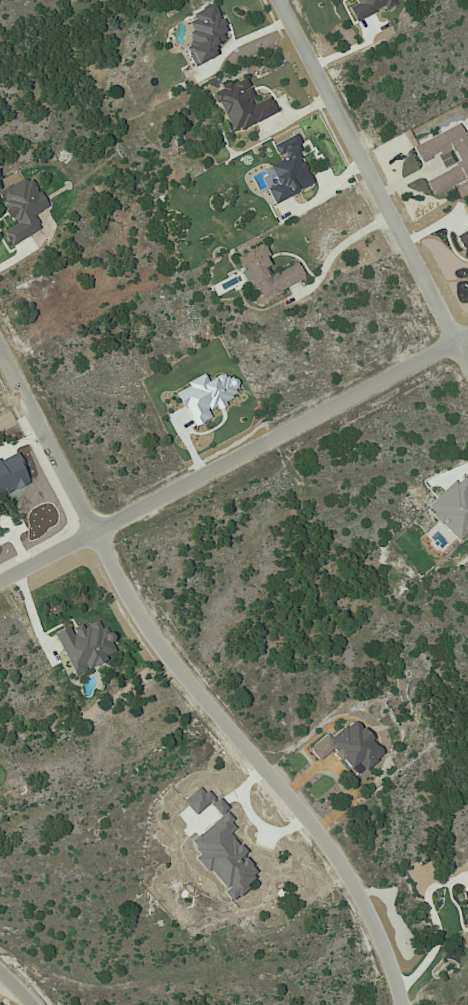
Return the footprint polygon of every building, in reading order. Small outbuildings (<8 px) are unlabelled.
[(382,7),(384,11),(394,5),(391,0),(355,0),(357,3),(347,9),(354,22),(382,7)] [(191,66),(215,57),(211,46),(223,41),(220,33),(223,31),(213,3),(186,13),(193,31),(186,33),(191,47),(185,49),(191,66)] [(230,133),(275,113),(269,97),(250,106),(247,98),(251,97),(243,78),(211,92),(230,133)] [(467,178),(467,138),(464,140),(457,125),(410,147),(417,162),(437,153),(438,156),(450,150),(457,165),(424,180),(431,195),(467,178)] [(272,203),(312,185),(293,145),(298,143),(294,134),(271,145),(278,161),(266,166),(275,184),(265,189),(272,203)] [(39,229),(32,215),(46,207),(28,176),(0,191),(0,200),(14,225),(2,232),(9,246),(39,229)] [(452,235),(460,251),(467,247),(467,227),(452,235)] [(235,256),(253,302),(304,281),(297,264),(267,276),(264,267),(269,265),(261,245),(235,256)] [(192,427),(209,419),(206,412),(223,405),(222,401),(237,393),(230,378),(225,380),(222,374),(205,381),(202,374),(185,382),(187,387),(176,392),(192,427)] [(14,453),(0,459),(0,495),(27,483),(14,453)] [(453,542),(462,534),(467,540),(467,539),(467,485),(461,476),(424,506),(453,542)] [(70,674),(116,656),(104,627),(99,629),(96,621),(80,628),(78,625),(68,629),(68,626),(53,632),(70,674)] [(307,749),(316,761),(329,750),(346,770),(355,763),(361,770),(380,755),(352,719),(328,739),(325,735),(307,749)]
